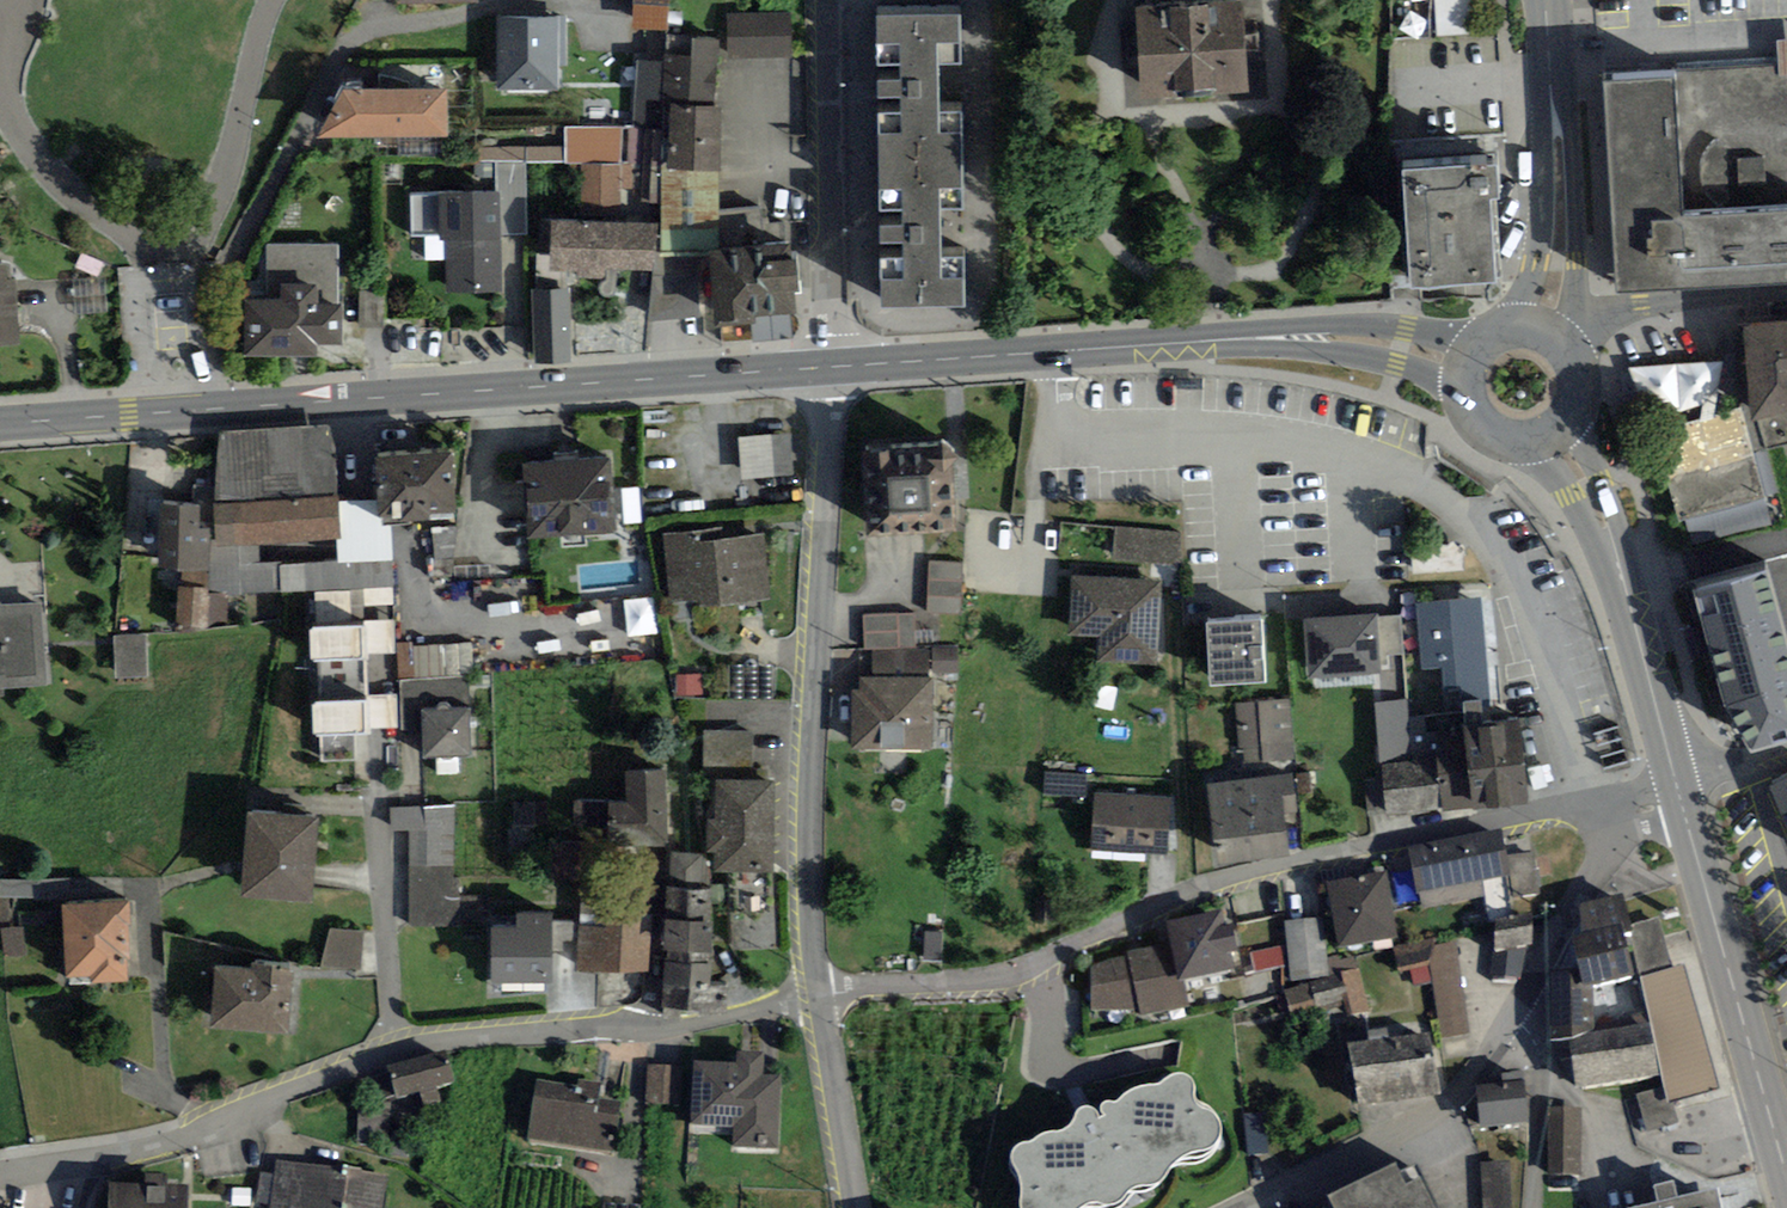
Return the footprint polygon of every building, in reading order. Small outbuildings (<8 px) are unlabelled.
[(632,28),(668,29),(669,0),(634,0),(632,28)] [(1135,7),(1142,102),(1250,94),(1243,0),(1234,0),(1135,7)] [(791,10),(726,12),(727,58),(792,56),(791,10)] [(961,15),(877,16),(877,66),(898,65),(900,80),(877,80),(877,98),(900,97),(901,114),(878,114),(878,164),(963,163),(961,113),(939,112),(938,65),(962,64),(961,15)] [(558,16),(498,16),(498,90),(558,90),(558,65),(558,16)] [(567,16),(558,16),(558,65),(567,65),(567,16)] [(718,106),(719,37),(663,36),(663,62),(663,105),(669,105),(718,106)] [(1676,71),(1684,215),(1786,209),(1786,39),(1777,40),(1779,65),(1676,71)] [(663,105),(663,62),(636,62),(636,129),(669,129),(669,105),(663,105)] [(1603,75),(1614,294),(1786,286),(1786,209),(1684,215),(1676,71),(1603,75)] [(447,88),(343,90),(317,139),(448,136),(447,88)] [(718,106),(669,105),(669,129),(668,171),(718,172),(718,106)] [(621,127),(564,127),(565,164),(622,163),(621,127)] [(524,162),(497,163),(498,193),(499,237),(527,236),(524,162)] [(963,163),(878,164),(879,211),(902,211),(902,227),(880,227),(880,241),(903,241),(903,259),(879,260),(880,308),(965,307),(964,258),(942,259),(941,209),(964,209),(963,163)] [(1497,164),(1402,171),(1411,288),(1496,281),(1491,199),(1499,198),(1497,164)] [(620,166),(582,166),(582,223),(619,223),(620,166)] [(668,171),(661,171),(659,224),(658,255),(706,255),(718,254),(718,172),(668,171)] [(440,240),(447,240),(449,294),(501,292),(499,237),(498,193),(445,195),(439,195),(409,196),(411,237),(440,236),(440,240)] [(582,223),(551,221),(549,271),(577,271),(577,279),(604,279),(604,269),(658,270),(658,255),(659,224),(619,223),(582,223)] [(718,254),(706,255),(710,316),(711,327),(755,324),(754,318),(795,315),(793,291),(799,290),(797,258),(790,258),(789,241),(766,242),(767,250),(718,254)] [(268,299),(246,299),(245,357),(321,357),(321,346),(345,346),(345,305),(338,305),(338,245),(268,245),(268,299)] [(706,255),(658,255),(658,270),(647,322),(710,316),(706,255)] [(21,344),(14,280),(10,280),(8,265),(0,265),(0,346),(21,344)] [(106,276),(73,279),(76,314),(108,312),(106,276)] [(570,287),(531,288),(534,363),(573,361),(570,287)] [(360,327),(384,327),(384,290),(359,291),(360,327)] [(1743,324),(1752,422),(1758,420),(1764,448),(1786,442),(1786,321),(1743,324)] [(1653,430),(1677,521),(1686,519),(1765,498),(1742,407),(1653,430)] [(334,425),(219,432),(214,504),(338,495),(334,425)] [(741,479),(794,475),(790,431),(737,436),(741,479)] [(869,537),(955,532),(950,445),(863,450),(869,537)] [(456,512),(452,452),(375,458),(378,499),(380,518),(384,517),(385,525),(390,525),(431,522),(430,514),(456,512)] [(528,540),(616,533),(610,457),(522,464),(528,540)] [(337,539),(341,539),(338,500),(338,495),(214,504),(216,539),(217,547),(259,544),(337,539)] [(1773,527),(1765,498),(1686,519),(1693,548),(1773,527)] [(391,561),(390,525),(385,525),(384,517),(380,518),(378,499),(338,500),(341,539),(337,539),(338,561),(338,564),(391,561)] [(199,505),(161,504),(157,578),(181,579),(181,572),(209,573),(210,540),(211,529),(198,529),(199,505)] [(770,599),(764,533),(722,536),(721,527),(663,533),(671,603),(701,599),(700,605),(770,599)] [(1179,564),(1181,534),(1117,528),(1113,560),(1179,564)] [(260,561),(259,544),(217,547),(216,539),(210,540),(209,573),(208,590),(208,594),(228,595),(282,594),(280,565),(282,565),(281,560),(260,561)] [(961,561),(929,559),(925,613),(958,615),(961,561)] [(282,565),(280,565),(282,594),(315,591),(363,589),(392,587),(391,561),(338,564),(338,561),(282,565)] [(1694,589),(1725,708),(1753,751),(1786,742),(1786,647),(1766,571),(1694,589)] [(181,589),(208,590),(209,573),(181,572),(181,579),(181,589)] [(1160,580),(1072,576),(1069,635),(1099,637),(1098,667),(1156,669),(1160,580)] [(393,604),(392,587),(363,589),(364,606),(393,604)] [(208,594),(208,590),(181,589),(178,588),(176,626),(207,627),(208,594)] [(317,661),(364,659),(364,653),(396,652),(395,619),(364,621),(364,606),(363,589),(315,591),(316,627),(310,628),(311,661),(317,661)] [(208,594),(207,627),(226,628),(228,595),(208,594)] [(634,637),(663,632),(657,595),(628,600),(634,637)] [(1480,599),(1417,604),(1422,669),(1443,668),(1445,702),(1488,699),(1480,599)] [(47,686),(41,603),(1,606),(1,601),(0,601),(0,697),(4,697),(3,689),(47,686)] [(1378,613),(1303,619),(1308,678),(1383,672),(1382,657),(1378,618),(1378,613)] [(915,648),(914,615),(864,616),(865,649),(872,649),(915,648)] [(1378,618),(1382,657),(1405,655),(1402,616),(1378,618)] [(1267,683),(1262,619),(1205,623),(1210,687),(1267,683)] [(147,676),(146,634),(114,635),(115,677),(147,676)] [(397,642),(399,680),(414,680),(412,646),(412,642),(397,642)] [(473,643),(412,646),(414,680),(470,677),(474,677),(473,643)] [(915,648),(872,649),(873,677),(933,675),(959,675),(958,646),(915,648)] [(317,661),(318,701),(312,701),(312,735),(321,735),(322,761),(356,760),(356,734),(369,734),(368,728),(398,727),(397,695),(365,695),(364,659),(317,661)] [(732,699),(773,699),(773,665),(732,666),(732,699)] [(703,696),(703,674),(676,674),(677,696),(703,696)] [(858,690),(852,690),(851,750),(932,750),(933,675),(873,677),(859,676),(858,690)] [(471,755),(470,707),(470,677),(414,680),(399,680),(400,731),(422,730),(423,756),(471,755)] [(1113,724),(1130,694),(1111,683),(1094,712),(1113,724)] [(1294,759),(1289,699),(1235,703),(1239,749),(1244,749),(1245,762),(1294,759)] [(1407,700),(1374,704),(1382,766),(1412,763),(1407,700)] [(1462,703),(1465,725),(1467,745),(1474,806),(1474,811),(1528,805),(1519,719),(1483,723),(1481,701),(1462,703)] [(703,766),(752,767),(753,731),(704,730),(703,766)] [(1435,749),(1437,760),(1412,763),(1382,766),(1388,816),(1474,806),(1467,745),(1435,749)] [(665,770),(625,771),(626,802),(628,847),(667,847),(665,770)] [(1085,775),(1044,773),(1043,794),(1084,796),(1085,775)] [(1292,774),(1206,783),(1215,864),(1288,857),(1284,812),(1296,811),(1292,774)] [(1767,784),(1786,829),(1786,776),(1767,784)] [(774,781),(715,780),(715,818),(707,818),(706,853),(715,853),(715,872),(772,874),(774,781)] [(1171,797),(1095,792),(1091,850),(1167,855),(1171,797)] [(628,847),(626,802),(575,801),(573,846),(628,847)] [(455,805),(389,808),(391,831),(409,831),(408,867),(453,867),(455,805)] [(312,902),(318,816),(247,812),(241,898),(312,902)] [(1501,828),(1408,846),(1416,892),(1510,874),(1506,855),(1501,828)] [(1534,852),(1506,855),(1510,874),(1515,897),(1538,895),(1534,852)] [(707,854),(671,853),(669,887),(705,889),(707,854)] [(453,879),(453,867),(408,867),(409,926),(457,926),(458,879),(453,879)] [(1338,947),(1398,938),(1388,873),(1328,882),(1338,947)] [(69,878),(0,879),(0,899),(10,899),(69,897),(69,878)] [(669,887),(667,887),(662,952),(668,951),(668,962),(707,964),(708,954),(715,954),(710,890),(705,889),(669,887)] [(607,889),(580,888),(579,927),(605,927),(606,909),(607,889)] [(1622,893),(1581,903),(1581,933),(1573,936),(1581,974),(1583,986),(1593,984),(1633,973),(1627,947),(1623,933),(1629,932),(1632,931),(1630,925),(1622,893)] [(0,899),(0,905),(2,928),(17,928),(17,909),(11,909),(10,899),(0,899)] [(122,900),(61,904),(66,977),(92,976),(92,984),(128,981),(127,973),(126,959),(132,959),(128,900),(122,900)] [(605,927),(579,927),(577,969),(648,972),(651,911),(606,909),(605,927)] [(1171,943),(1178,979),(1183,978),(1233,969),(1230,950),(1237,949),(1232,922),(1225,923),(1222,910),(1167,921),(1171,943)] [(491,984),(552,983),(552,913),(516,913),(516,928),(491,928),(491,984)] [(1532,913),(1495,919),(1494,950),(1528,945),(1532,944),(1532,913)] [(1316,917),(1284,920),(1287,944),(1289,962),(1291,981),(1329,977),(1327,958),(1325,941),(1319,941),(1316,917)] [(1673,968),(1658,917),(1630,925),(1632,931),(1629,932),(1642,977),(1673,968)] [(25,955),(24,927),(17,928),(2,928),(3,955),(25,955)] [(362,970),(363,931),(330,929),(320,962),(320,969),(362,970)] [(941,961),(942,932),(925,931),(924,961),(941,961)] [(1432,938),(1394,947),(1399,971),(1411,967),(1430,962),(1428,946),(1434,945),(1432,938)] [(1470,1033),(1457,942),(1434,945),(1428,946),(1430,962),(1433,980),(1441,1037),(1470,1033)] [(1188,1007),(1183,978),(1178,979),(1171,943),(1128,950),(1129,956),(1090,965),(1091,1011),(1139,1009),(1140,1017),(1188,1007)] [(1289,962),(1287,944),(1250,952),(1254,971),(1289,962)] [(1520,979),(1528,945),(1494,950),(1489,978),(1520,979)] [(1339,955),(1327,958),(1329,977),(1342,974),(1341,972),(1356,968),(1354,957),(1340,961),(1339,955)] [(699,1016),(726,1013),(726,986),(710,987),(710,964),(707,964),(668,962),(664,962),(662,1010),(699,1012),(699,1016)] [(1415,985),(1433,980),(1430,962),(1411,967),(1415,985)] [(211,1029),(289,1035),(293,972),(289,972),(289,967),(252,964),(251,969),(215,966),(211,1029)] [(1719,1089),(1685,964),(1673,968),(1642,977),(1651,1021),(1663,1075),(1665,1086),(1668,1102),(1672,1101),(1719,1089)] [(1356,968),(1341,972),(1342,974),(1329,977),(1310,983),(1317,1004),(1317,1007),(1348,999),(1353,1014),(1370,1010),(1358,967),(1356,968)] [(1583,986),(1581,974),(1570,975),(1569,1046),(1576,1088),(1663,1075),(1651,1021),(1593,1031),(1593,984),(1583,986)] [(1317,1004),(1310,983),(1284,990),(1291,1012),(1317,1004)] [(1358,1107),(1442,1093),(1431,1031),(1348,1045),(1358,1107)] [(445,1050),(386,1066),(395,1097),(419,1091),(424,1108),(441,1103),(437,1086),(454,1081),(445,1050)] [(782,1075),(763,1074),(764,1053),(737,1051),(736,1063),(694,1060),(690,1124),(734,1127),(733,1147),(778,1149),(782,1075)] [(682,1067),(647,1065),(646,1103),(680,1104),(682,1067)] [(1503,1083),(1525,1081),(1524,1071),(1502,1073),(1503,1083)] [(1064,1129),(1050,1132),(1043,1135),(1036,1139),(1028,1143),(1019,1144),(1013,1148),(1010,1153),(1010,1160),(1013,1168),(1017,1175),(1019,1183),(1020,1190),(1020,1204),(1020,1207),(1083,1207),(1090,1205),(1098,1205),(1109,1206),(1116,1205),(1121,1202),(1128,1193),(1133,1190),(1140,1186),(1153,1186),(1159,1183),(1164,1179),(1173,1166),(1181,1159),(1192,1154),(1203,1151),(1214,1147),(1218,1143),(1221,1135),(1222,1129),(1220,1121),(1216,1115),(1211,1112),(1204,1109),(1199,1105),(1196,1101),(1196,1096),(1196,1091),(1194,1085),(1193,1080),(1189,1076),(1184,1074),(1178,1074),(1172,1076),(1165,1080),(1160,1083),(1155,1085),(1146,1085),(1138,1087),(1129,1092),(1120,1099),(1115,1102),(1107,1102),(1103,1102),(1101,1105),(1101,1111),(1105,1117),(1100,1118),(1094,1108),(1089,1106),(1085,1105),(1080,1108),(1076,1113),(1073,1121),(1069,1126),(1064,1129)] [(578,1085),(536,1079),(527,1139),(617,1152),(624,1102),(599,1098),(601,1084),(578,1080),(578,1085)] [(1503,1083),(1476,1086),(1480,1125),(1529,1121),(1525,1081),(1503,1083)] [(1679,1123),(1672,1101),(1668,1102),(1665,1086),(1636,1094),(1646,1132),(1679,1123)] [(1581,1175),(1581,1107),(1549,1107),(1549,1175),(1581,1175)] [(1265,1112),(1245,1114),(1248,1155),(1268,1154),(1265,1112)] [(387,1175),(277,1160),(275,1175),(270,1205),(270,1207),(383,1207),(387,1175)] [(1481,1162),(1483,1207),(1511,1207),(1509,1161),(1481,1162)] [(1415,1165),(1400,1172),(1395,1162),(1328,1195),(1333,1205),(1326,1207),(1436,1207),(1415,1165)] [(270,1205),(275,1175),(259,1172),(255,1202),(270,1205)] [(144,1184),(163,1184),(163,1174),(145,1174),(144,1184)] [(1718,1187),(1677,1197),(1674,1181),(1655,1186),(1658,1201),(1628,1207),(1723,1207),(1718,1187)] [(109,1183),(108,1207),(188,1207),(188,1185),(163,1184),(144,1184),(109,1183)]
